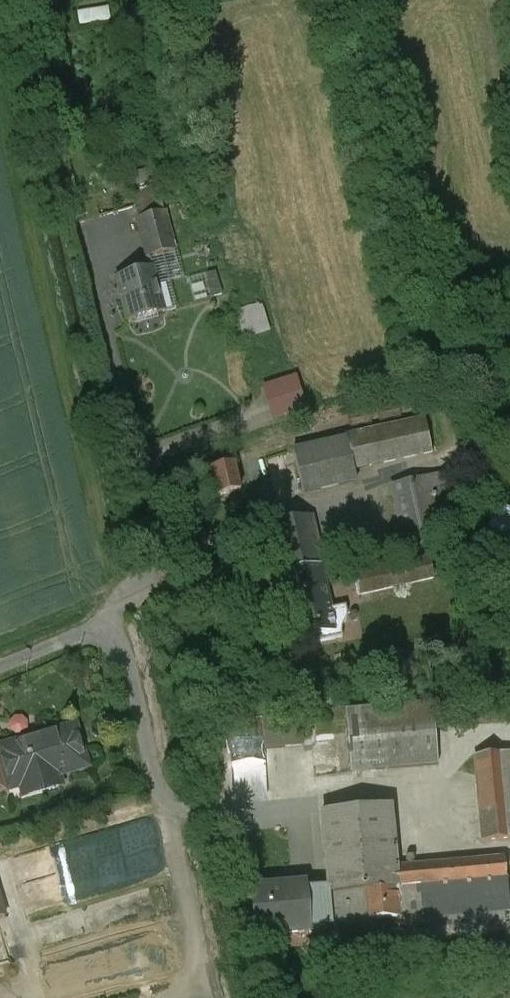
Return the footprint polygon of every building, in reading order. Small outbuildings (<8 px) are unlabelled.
[(163,211),(137,218),(146,255),(173,248),(163,211)] [(152,269),(118,277),(129,320),(163,312),(152,269)] [(236,312),(244,341),(270,333),(262,305),(236,312)] [(296,376),(262,387),(273,421),(307,410),(296,376)] [(423,417),(346,435),(347,438),(353,468),(431,450),(423,417)] [(347,438),(294,450),(303,491),(356,479),(353,468),(347,438)] [(443,473),(392,485),(405,538),(441,530),(437,515),(452,512),(443,473)] [(502,511),(489,534),(509,545),(509,515),(502,511)] [(311,517),(273,526),(298,636),(320,631),(323,640),(343,635),(343,633),(343,625),(346,619),(349,612),(347,604),(329,608),(318,564),(322,563),(311,517)] [(429,558),(356,574),(360,593),(433,576),(429,558)] [(433,705),(345,712),(350,771),(438,765),(433,705)] [(36,733),(37,735),(0,746),(0,750),(10,785),(36,777),(39,786),(59,780),(57,771),(85,763),(73,722),(36,733)] [(475,757),(483,842),(509,839),(509,754),(475,757)] [(389,806),(353,809),(363,920),(365,920),(398,917),(399,917),(395,867),(389,806)] [(353,809),(323,812),(330,890),(330,895),(332,895),(334,928),(365,924),(365,920),(363,920),(353,809)] [(395,867),(399,917),(398,917),(398,925),(427,922),(429,936),(509,928),(509,913),(505,858),(395,867)] [(305,888),(272,891),(271,887),(252,889),(256,937),(309,932),(309,930),(334,928),(332,895),(330,895),(330,890),(306,892),(305,888)]
